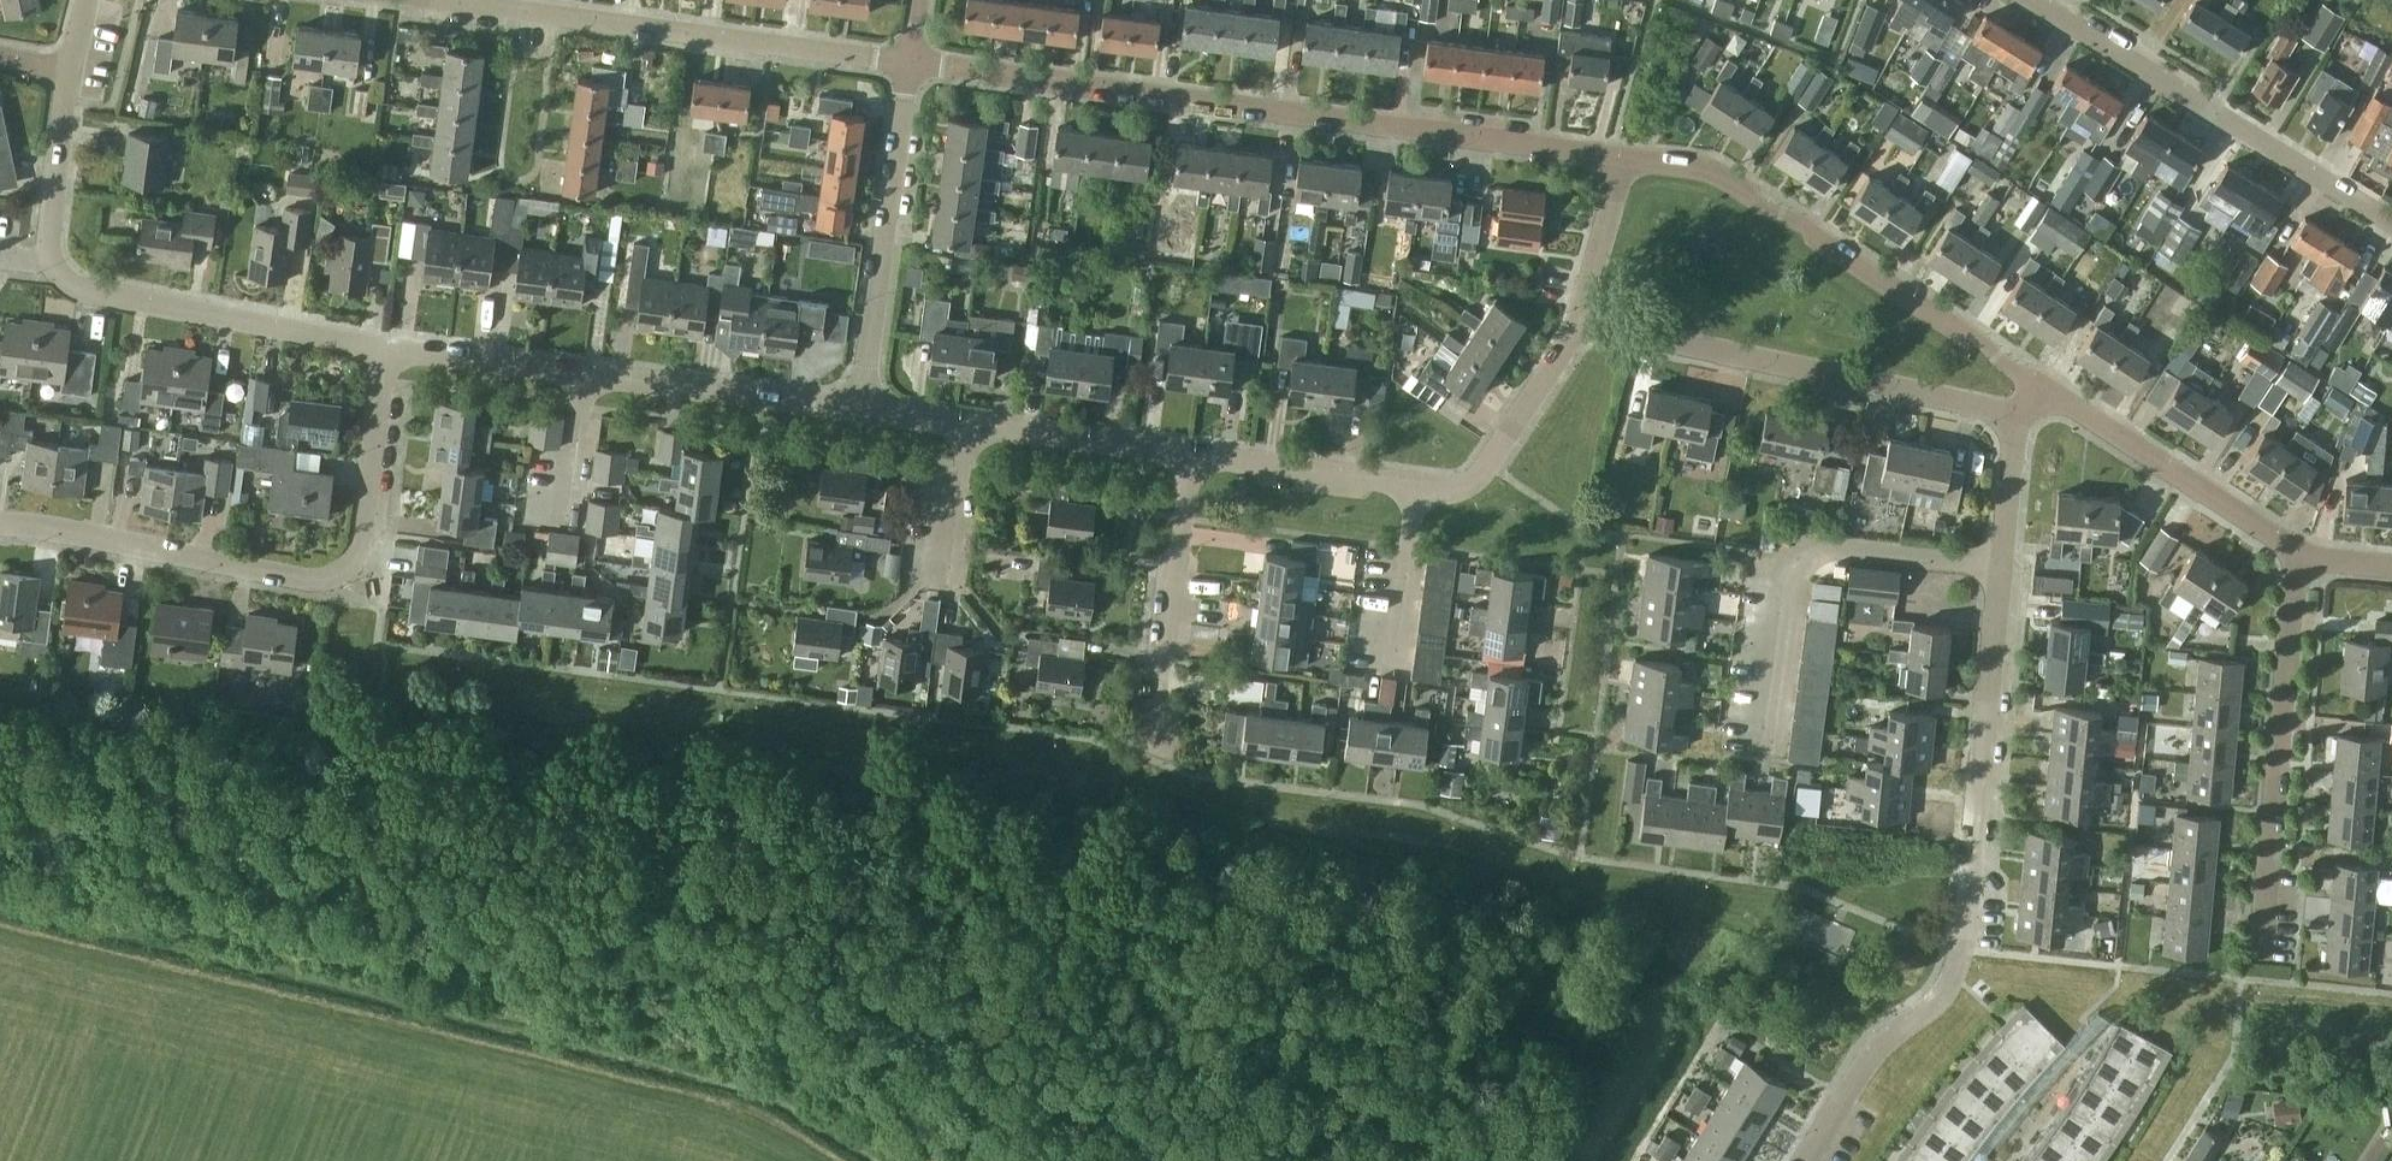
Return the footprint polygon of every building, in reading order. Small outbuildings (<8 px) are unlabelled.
[(7,16),(41,8),(39,0),(3,0),(7,16)] [(837,8),(866,12),(868,0),(838,0),(837,8)] [(991,28),(995,0),(966,0),(963,25),(991,28)] [(1019,32),(1023,1),(1016,0),(995,0),(991,28),(1019,32)] [(1222,8),(1223,0),(1212,0),(1211,6),(1185,3),(1180,39),(1212,43),(1217,7),(1222,8)] [(1242,47),(1247,11),(1252,12),(1254,0),(1242,0),(1241,10),(1222,8),(1217,7),(1212,43),(1242,47)] [(1242,47),(1272,51),(1277,17),(1282,17),(1284,0),(1273,0),(1271,14),(1252,12),(1247,11),(1242,47)] [(1339,23),(1343,24),(1346,2),(1335,0),(1332,22),(1307,19),(1301,55),(1334,60),(1339,23)] [(1421,2),(1420,18),(1436,20),(1438,0),(1422,0),(1421,2)] [(1448,8),(1460,10),(1462,0),(1450,0),(1448,8)] [(1460,10),(1475,12),(1477,0),(1462,0),(1460,10)] [(1540,18),(1556,20),(1559,0),(1543,0),(1540,18)] [(1563,22),(1579,24),(1582,0),(1566,0),(1563,22)] [(1711,11),(1720,14),(1725,1),(1724,0),(1715,0),(1711,11)] [(1913,16),(1920,4),(1918,3),(1920,0),(1901,0),(1888,21),(1898,28),(1902,22),(1907,25),(1913,16)] [(1913,16),(1926,24),(1918,37),(1935,48),(1951,22),(1947,19),(1959,0),(1920,0),(1918,3),(1920,4),(1913,16)] [(2217,13),(2204,5),(2207,0),(2191,0),(2178,22),(2206,39),(2221,15),(2217,13)] [(2206,39),(2234,56),(2248,32),(2228,20),(2236,6),(2226,0),(2225,0),(2217,13),(2221,15),(2206,39)] [(1047,36),(1051,5),(1023,1),(1019,32),(1047,36)] [(1725,1),(1720,14),(1729,17),(1734,4),(1725,1)] [(1886,10),(1867,2),(1848,49),(1862,55),(1866,44),(1872,46),(1886,10)] [(1519,17),(1520,5),(1507,3),(1505,15),(1519,17)] [(2344,15),(2323,3),(2303,36),(2324,49),(2344,15)] [(1362,26),(1343,24),(1339,23),(1334,60),(1364,64),(1369,27),(1373,28),(1376,6),(1365,4),(1362,26)] [(1051,5),(1047,36),(1075,40),(1079,8),(1051,5)] [(1534,6),(1520,5),(1519,17),(1532,19),(1534,6)] [(173,50),(203,54),(208,13),(178,8),(174,38),(159,36),(154,70),(170,72),(173,50)] [(1369,27),(1364,64),(1393,68),(1398,32),(1402,33),(1406,10),(1395,9),(1392,30),(1373,28),(1369,27)] [(1126,46),(1131,15),(1102,11),(1098,42),(1126,46)] [(208,13),(203,54),(232,58),(229,80),(245,82),(249,48),(234,46),(238,17),(208,13)] [(1993,66),(1993,67),(2000,54),(1999,53),(2012,31),(1984,14),(1971,36),(1985,45),(1973,66),(1988,75),(1993,66)] [(1131,15),(1126,46),(1155,50),(1159,19),(1131,15)] [(1775,19),(1770,33),(1779,36),(1784,23),(1775,19)] [(1784,23),(1779,36),(1788,39),(1793,26),(1784,23)] [(325,65),(329,29),(299,25),(294,61),(325,65)] [(1559,28),(1553,66),(1568,68),(1567,79),(1604,84),(1611,35),(1559,28)] [(1831,33),(1819,28),(1815,39),(1827,44),(1831,33)] [(329,29),(325,65),(355,70),(360,33),(329,29)] [(2296,38),(2281,29),(2266,54),(2269,56),(2250,88),(2277,104),(2296,73),(2281,63),(2296,38)] [(2040,47),(2012,31),(1999,53),(2000,54),(1993,67),(2010,77),(2006,84),(2017,91),(2029,71),(2027,69),(2040,47)] [(1721,44),(1707,35),(1691,60),(1704,70),(1721,44)] [(1423,72),(1452,76),(1456,43),(1427,39),(1423,72)] [(446,56),(443,74),(443,77),(479,82),(483,52),(448,47),(449,44),(426,41),(424,53),(446,56)] [(1456,43),(1452,76),(1481,79),(1485,47),(1456,43)] [(2361,77),(2375,84),(2391,53),(2390,52),(2378,45),(2361,77)] [(1485,47),(1481,79),(1510,83),(1514,51),(1485,47)] [(1927,82),(1942,57),(1925,47),(1909,73),(1926,83),(1927,82)] [(1514,51),(1510,83),(1539,87),(1543,55),(1514,51)] [(2375,84),(2376,85),(2384,71),(2388,73),(2386,77),(2391,80),(2391,53),(2375,84)] [(1877,81),(1883,66),(1856,55),(1850,71),(1877,81)] [(1744,94),(1740,91),(1725,81),(1736,63),(1727,57),(1715,76),(1719,79),(1699,109),(1724,125),(1744,94)] [(1942,57),(1927,82),(1939,90),(1954,65),(1942,57)] [(1802,60),(1797,67),(1785,84),(1798,94),(1816,70),(1802,60)] [(2068,125),(2072,118),(2081,105),(2079,103),(2093,80),(2065,63),(2051,85),(2071,98),(2058,119),(2068,125)] [(578,76),(574,104),(606,108),(609,82),(623,84),(626,68),(593,64),(591,78),(578,76)] [(2357,88),(2321,66),(2304,93),(2316,100),(2304,120),(2330,136),(2350,103),(2349,102),(2357,88)] [(1833,78),(1820,69),(1798,99),(1811,109),(1833,78)] [(439,107),(475,112),(479,82),(443,77),(443,74),(421,71),(420,83),(442,86),(439,104),(439,107)] [(1744,94),(1724,125),(1752,143),(1772,112),(1750,97),(1762,79),(1752,73),(1740,91),(1744,94)] [(281,76),(265,74),(261,110),(286,114),(288,100),(278,99),(281,76)] [(719,113),(723,82),(694,78),(690,109),(719,113)] [(2120,97),(2093,80),(2079,103),(2081,105),(2072,118),(2090,129),(2087,134),(2098,141),(2111,120),(2108,118),(2120,97)] [(723,82),(719,113),(747,116),(751,86),(723,82)] [(307,107),(319,108),(322,84),(310,83),(307,107)] [(333,86),(322,84),(319,108),(329,110),(333,86)] [(369,89),(356,87),(353,113),(366,115),(369,89)] [(832,112),(828,139),(859,143),(863,115),(849,113),(851,99),(820,94),(818,110),(832,112)] [(2391,124),(2391,105),(2372,94),(2365,109),(2391,124)] [(157,99),(142,96),(139,112),(153,115),(157,99)] [(1898,107),(1885,98),(1871,120),(1884,129),(1898,107)] [(471,143),(475,112),(439,107),(439,104),(418,101),(416,113),(438,116),(435,136),(435,138),(471,143)] [(625,111),(643,114),(644,104),(626,101),(625,111)] [(1950,123),(1916,101),(1910,112),(1943,133),(1950,123)] [(1991,158),(2021,109),(2008,101),(1992,127),(2004,134),(1990,158),(1991,158)] [(606,108),(574,104),(570,132),(602,136),(606,108)] [(0,106),(0,185),(16,181),(0,106)] [(2021,109),(1991,158),(2003,166),(2033,116),(2021,109)] [(2365,109),(2349,139),(2365,147),(2384,156),(2391,160),(2391,124),(2365,109)] [(1928,129),(1898,110),(1883,134),(1913,152),(1928,129)] [(643,114),(625,111),(623,121),(642,124),(643,114)] [(2159,152),(2173,130),(2145,113),(2131,135),(2132,135),(2124,147),(2138,155),(2129,170),(2144,180),(2161,153),(2159,152)] [(950,115),(946,145),(983,150),(983,146),(986,127),(1007,131),(1009,119),(986,116),(985,120),(950,115)] [(1773,157),(1798,173),(1819,142),(1823,144),(1833,128),(1824,121),(1813,138),(1793,125),(1773,157)] [(1039,125),(1020,122),(1015,154),(1034,157),(1039,125)] [(790,133),(808,136),(810,126),(791,124),(790,133)] [(1050,184),(1075,187),(1086,189),(1089,167),(1084,166),(1089,130),(1057,126),(1050,184)] [(703,149),(713,151),(716,131),(705,130),(703,149)] [(1116,193),(1119,171),(1115,171),(1120,134),(1089,130),(1084,166),(1089,167),(1108,170),(1105,192),(1116,193)] [(2159,152),(2161,153),(2179,165),(2169,181),(2179,187),(2190,170),(2187,169),(2201,147),(2173,130),(2159,152)] [(716,131),(713,151),(723,152),(726,133),(716,131)] [(169,137),(129,132),(126,157),(127,158),(125,179),(163,184),(169,137)] [(600,148),(602,136),(570,132),(567,160),(598,165),(600,148)] [(435,138),(435,136),(414,133),(413,142),(434,145),(431,171),(467,175),(471,143),(435,138)] [(808,136),(790,133),(788,144),(807,146),(808,136)] [(1150,138),(1120,134),(1115,171),(1119,171),(1138,174),(1135,195),(1146,197),(1149,175),(1145,174),(1150,138)] [(1819,142),(1798,173),(1824,190),(1844,160),(1847,163),(1859,144),(1849,138),(1838,155),(1823,144),(1819,142)] [(855,171),(859,143),(828,139),(824,167),(855,171)] [(1204,183),(1209,146),(1178,142),(1173,178),(1198,182),(1196,203),(1206,205),(1209,183),(1204,183)] [(978,180),(979,176),(981,157),(1003,161),(1004,149),(983,146),(983,150),(946,145),(941,175),(978,180)] [(1234,187),(1239,150),(1209,146),(1204,183),(1209,183),(1228,186),(1225,207),(1237,209),(1239,187),(1234,187)] [(2068,211),(2082,189),(2100,159),(2083,148),(2064,177),(2070,181),(2056,203),(2068,211)] [(1234,187),(1239,187),(1259,190),(1256,211),(1267,213),(1270,190),(1265,189),(1269,154),(1239,150),(1234,187)] [(1999,170),(1976,155),(1968,168),(1991,183),(1999,170)] [(2100,159),(2082,189),(2100,200),(2122,167),(2103,155),(2101,159),(2100,159)] [(618,156),(617,167),(636,170),(637,159),(618,156)] [(1325,199),(1330,162),(1299,157),(1294,194),(1316,197),(1313,218),(1324,219),(1327,199),(1325,199)] [(663,173),(665,161),(648,159),(646,171),(663,173)] [(594,192),(598,165),(567,160),(563,188),(594,192)] [(402,164),(378,162),(376,176),(400,179),(402,164)] [(1359,166),(1330,162),(1325,199),(1327,199),(1345,201),(1343,221),(1354,223),(1357,202),(1354,202),(1359,166)] [(2233,213),(2253,180),(2226,163),(2212,186),(2208,184),(2198,201),(2207,206),(2211,200),(2231,212),(2233,213)] [(636,170),(617,167),(615,177),(634,180),(636,170)] [(855,171),(824,167),(820,193),(820,195),(851,199),(855,171)] [(1414,210),(1419,173),(1388,169),(1384,206),(1406,209),(1403,229),(1414,231),(1417,211),(1414,210)] [(1894,191),(1897,193),(1908,177),(1898,170),(1888,187),(1868,174),(1848,206),(1873,222),(1894,191)] [(316,176),(289,172),(286,190),(314,194),(316,176)] [(1449,177),(1419,173),(1414,210),(1417,211),(1435,213),(1432,238),(1455,241),(1461,198),(1446,196),(1449,177)] [(978,180),(941,175),(937,205),(973,211),(974,206),(977,187),(999,190),(1000,179),(979,176),(978,180)] [(782,188),(801,190),(802,181),(783,178),(782,188)] [(406,182),(381,179),(379,195),(404,198),(406,182)] [(2281,196),(2253,180),(2233,213),(2231,212),(2229,216),(2251,229),(2244,240),(2261,250),(2277,224),(2268,218),(2281,196)] [(820,193),(801,190),(782,188),(750,183),(747,203),(792,210),(797,206),(817,209),(815,222),(847,227),(851,199),(820,195),(820,193)] [(1498,214),(1541,220),(1545,192),(1502,186),(1498,214)] [(232,189),(222,187),(220,205),(229,206),(232,189)] [(426,189),(410,187),(407,203),(424,205),(426,189)] [(1894,191),(1873,222),(1900,239),(1919,209),(1922,211),(1934,193),(1924,187),(1913,204),(1897,193),(1894,191)] [(1999,199),(1986,191),(1971,215),(1984,223),(1999,199)] [(2141,218),(2165,233),(2181,206),(2157,191),(2141,218)] [(2046,203),(2032,194),(2014,221),(2028,230),(2046,203)] [(504,268),(510,222),(513,198),(496,195),(490,236),(462,232),(455,282),(487,286),(490,266),(504,268)] [(1482,202),(1465,200),(1462,219),(1480,221),(1482,202)] [(2078,224),(2050,204),(2034,228),(2062,247),(2078,224)] [(973,211),(937,205),(932,239),(968,245),(972,217),(994,221),(995,210),(974,206),(973,211)] [(1973,242),(1969,239),(1953,229),(1964,213),(1954,206),(1943,224),(1946,226),(1926,257),(1952,273),(1973,242)] [(2183,207),(2181,206),(2165,233),(2166,234),(2157,248),(2180,263),(2200,230),(2177,215),(2183,207)] [(311,211),(286,208),(283,228),(256,225),(249,274),(285,279),(291,242),(307,244),(311,211)] [(2115,222),(2095,209),(2086,224),(2105,237),(2115,222)] [(215,214),(185,210),(183,222),(145,216),(139,255),(171,259),(170,264),(188,267),(192,242),(211,244),(215,214)] [(796,218),(769,213),(767,228),(793,233),(796,218)] [(1541,220),(1498,214),(1494,241),(1536,248),(1541,220)] [(2307,272),(2330,233),(2303,216),(2288,240),(2309,252),(2299,268),(2305,271),(2307,272)] [(392,223),(373,221),(371,237),(338,232),(335,257),(328,256),(326,269),(333,270),(331,286),(364,290),(369,258),(386,261),(392,223)] [(455,282),(462,232),(431,227),(432,223),(416,221),(411,256),(425,258),(422,277),(455,282)] [(1311,221),(1309,238),(1308,251),(1321,252),(1324,222),(1311,221)] [(514,295),(547,300),(553,250),(522,245),(526,224),(510,222),(504,268),(518,271),(514,295)] [(1973,242),(1952,273),(1977,290),(1998,258),(1978,245),(1989,228),(1980,222),(1969,239),(1973,242)] [(2330,233),(2307,272),(2326,284),(2333,288),(2342,273),(2344,274),(2358,250),(2330,233)] [(582,254),(553,250),(547,300),(579,305),(582,284),(595,286),(603,237),(585,234),(582,254)] [(1198,253),(1199,237),(1175,235),(1173,251),(1198,253)] [(1275,239),(1255,236),(1250,269),(1270,272),(1275,239)] [(1477,239),(1461,237),(1459,254),(1475,256),(1477,239)] [(635,325),(669,330),(676,280),(645,275),(649,244),(634,241),(624,304),(638,306),(635,325)] [(842,243),(840,258),(850,259),(852,259),(853,257),(854,246),(854,245),(842,243)] [(2258,257),(2244,249),(2228,275),(2231,276),(2226,284),(2237,291),(2258,257)] [(1363,252),(1347,250),(1343,279),(1359,282),(1363,252)] [(2287,265),(2267,252),(2248,280),(2269,293),(2287,265)] [(977,256),(952,253),(950,269),(975,272),(977,256)] [(2047,290),(2043,288),(2027,278),(2039,261),(2029,255),(2017,272),(2021,275),(2001,305),(2026,322),(2047,290)] [(1316,280),(1318,260),(1303,259),(1300,279),(1316,280)] [(1342,263),(1322,259),(1319,278),(1339,281),(1342,263)] [(743,346),(761,348),(767,299),(750,296),(751,284),(737,282),(740,263),(725,261),(723,273),(722,281),(718,317),(731,319),(727,343),(727,346),(736,353),(743,346)] [(1030,265),(1014,262),(1011,277),(1028,279),(1030,265)] [(2360,305),(2375,314),(2380,317),(2389,322),(2391,317),(2391,271),(2382,265),(2376,277),(2360,305)] [(707,284),(676,280),(669,330),(702,335),(705,315),(718,317),(722,281),(723,273),(709,271),(707,284)] [(2047,290),(2026,322),(2052,338),(2073,307),(2053,294),(2064,277),(2054,271),(2043,288),(2047,290)] [(1271,276),(1253,274),(1251,291),(1269,294),(1271,276)] [(2128,284),(2114,275),(2104,290),(2119,299),(2128,284)] [(1392,293),(1376,291),(1375,304),(1391,306),(1392,293)] [(799,304),(767,299),(761,348),(794,353),(797,333),(823,337),(829,298),(801,294),(799,304)] [(960,374),(968,318),(948,315),(950,299),(926,295),(920,335),(934,338),(930,370),(960,374)] [(2333,348),(2360,305),(2347,297),(2339,311),(2321,341),(2333,348)] [(1476,325),(1507,345),(1524,319),(1494,299),(1481,318),(1464,306),(1457,316),(1474,327),(1476,325)] [(2291,344),(2310,356),(2338,311),(2319,299),(2291,344)] [(2075,354),(2101,370),(2121,339),(2117,336),(2102,326),(2113,309),(2103,303),(2092,321),(2095,323),(2075,354)] [(2266,332),(2274,317),(2250,303),(2241,318),(2266,332)] [(39,319),(7,315),(5,338),(0,338),(0,383),(1,372),(32,375),(39,319)] [(968,318),(960,374),(992,378),(996,345),(1010,347),(1014,319),(989,315),(989,317),(969,315),(968,318)] [(39,319),(32,375),(63,379),(61,390),(91,394),(96,351),(67,348),(70,322),(39,319)] [(1197,386),(1203,345),(1182,342),(1185,322),(1160,319),(1156,347),(1170,349),(1166,382),(1197,386)] [(2121,339),(2101,370),(2126,387),(2147,355),(2127,343),(2138,326),(2128,319),(2117,336),(2121,339)] [(1044,385),(1075,389),(1081,348),(1083,331),(1063,329),(1063,325),(1038,322),(1034,350),(1049,352),(1044,385)] [(1230,374),(1231,369),(1244,370),(1246,360),(1255,361),(1257,361),(1261,329),(1226,325),(1226,328),(1223,348),(1218,347),(1203,345),(1197,386),(1228,390),(1230,374)] [(1441,341),(1458,352),(1459,350),(1490,370),(1507,345),(1476,325),(1474,327),(1464,343),(1447,332),(1441,341)] [(1081,348),(1075,389),(1106,393),(1111,361),(1125,362),(1140,365),(1143,336),(1104,331),(1103,334),(1083,331),(1081,348)] [(2285,354),(2253,334),(2238,358),(2269,378),(2285,354)] [(1318,402),(1324,361),(1303,358),(1306,338),(1281,335),(1277,363),(1291,365),(1287,398),(1318,402)] [(172,402),(180,347),(149,343),(144,380),(126,378),(123,407),(140,409),(141,398),(172,402)] [(1324,361),(1318,402),(1349,406),(1354,374),(1368,376),(1372,347),(1347,344),(1344,364),(1324,361)] [(180,347),(172,402),(203,406),(200,426),(219,429),(220,417),(227,418),(230,396),(223,395),(224,390),(206,388),(211,351),(180,347)] [(1473,396),(1490,370),(1459,350),(1458,352),(1447,368),(1430,357),(1417,375),(1447,395),(1455,384),(1473,396)] [(2204,393),(2200,390),(2184,380),(2195,363),(2185,357),(2174,374),(2178,377),(2158,408),(2184,424),(2204,393)] [(2318,377),(2289,358),(2274,380),(2303,400),(2318,377)] [(2204,393),(2184,424),(2210,441),(2230,409),(2210,396),(2221,379),(2211,373),(2200,390),(2204,393)] [(251,433),(254,405),(279,408),(283,380),(248,376),(241,432),(251,433)] [(2368,404),(2376,391),(2357,379),(2349,392),(2357,397),(2368,404)] [(1671,430),(1679,393),(1649,387),(1642,416),(1627,413),(1622,440),(1649,447),(1654,426),(1671,430)] [(1679,393),(1671,430),(1688,434),(1684,454),(1712,460),(1718,432),(1703,429),(1710,400),(1679,393)] [(2342,515),(2372,518),(2375,481),(2380,481),(2386,415),(2357,397),(2342,439),(2364,448),(2363,459),(2370,459),(2368,480),(2345,478),(2342,515)] [(340,404),(292,398),(290,413),(279,412),(276,442),(297,444),(299,433),(336,438),(340,404)] [(433,430),(490,437),(492,425),(480,424),(479,428),(472,427),(475,404),(437,399),(433,430)] [(52,488),(59,442),(31,438),(33,429),(23,427),(25,412),(3,409),(3,412),(0,432),(0,454),(9,455),(10,445),(26,447),(21,484),(52,488)] [(1825,424),(1766,411),(1759,444),(1818,457),(1825,424)] [(2288,447),(2283,444),(2268,434),(2279,417),(2269,411),(2257,429),(2262,432),(2242,462),(2267,479),(2288,447)] [(532,412),(530,427),(560,431),(562,416),(532,412)] [(89,446),(59,442),(52,488),(84,492),(88,456),(117,459),(121,424),(102,422),(99,442),(90,441),(89,446)] [(139,426),(124,425),(121,446),(136,448),(139,426)] [(558,446),(560,431),(530,427),(528,442),(558,446)] [(2295,427),(2283,444),(2288,447),(2267,479),(2293,495),(2295,491),(2314,503),(2332,451),(2295,427)] [(680,478),(717,483),(721,452),(680,446),(681,431),(662,429),(659,458),(682,461),(680,478)] [(490,437),(433,430),(429,461),(445,463),(445,462),(467,465),(467,464),(470,443),(477,444),(476,448),(489,449),(490,437)] [(1910,485),(1919,444),(1889,437),(1885,454),(1869,450),(1868,452),(1853,449),(1844,494),(1858,497),(1860,490),(1908,501),(1912,485),(1910,485)] [(294,449),(257,444),(255,467),(274,470),(269,508),(326,516),(332,471),(297,467),(292,466),(294,449)] [(1910,485),(1912,485),(1941,491),(1938,506),(1955,510),(1964,471),(1947,467),(1950,451),(1919,444),(1910,485)] [(594,463),(624,466),(626,451),(596,447),(594,463)] [(637,471),(639,456),(627,455),(625,470),(637,471)] [(171,513),(177,467),(147,463),(148,458),(130,456),(128,471),(145,473),(140,509),(171,513)] [(204,471),(177,467),(171,513),(202,517),(205,490),(227,492),(232,459),(206,456),(204,471)] [(881,460),(851,456),(849,470),(822,466),(817,502),(862,508),(866,485),(877,486),(881,460)] [(1836,465),(1817,461),(1812,486),(1832,490),(1836,465)] [(445,463),(441,492),(479,497),(482,475),(490,476),(489,480),(501,482),(503,469),(467,464),(467,465),(445,462),(445,463)] [(624,466),(594,463),(592,478),(622,481),(624,466)] [(679,486),(676,507),(676,508),(697,511),(696,511),(713,513),(717,483),(680,478),(660,475),(658,487),(671,489),(672,485),(679,486)] [(1069,485),(1039,481),(1035,508),(1049,509),(1045,533),(1090,539),(1095,503),(1067,499),(1069,485)] [(2380,481),(2375,481),(2372,518),(2391,520),(2391,482),(2380,481)] [(479,497),(441,492),(437,523),(465,527),(463,542),(493,546),(497,518),(484,516),(484,520),(476,519),(479,497)] [(2083,537),(2087,495),(2056,492),(2052,533),(2050,533),(2048,555),(2059,557),(2061,535),(2080,537),(2083,537)] [(2117,498),(2087,495),(2083,537),(2080,537),(2078,558),(2089,560),(2091,538),(2113,540),(2117,498)] [(588,514),(618,517),(619,502),(590,499),(588,514)] [(2127,542),(2143,518),(2117,501),(2114,534),(2127,542)] [(655,536),(693,541),(696,511),(697,511),(676,508),(676,507),(660,505),(657,528),(649,527),(650,523),(637,521),(635,534),(655,536)] [(875,515),(854,512),(852,529),(872,532),(875,515)] [(618,517),(588,514),(586,529),(616,533),(618,517)] [(1674,517),(1656,514),(1654,527),(1672,530),(1674,517)] [(2178,537),(2160,526),(2139,559),(2156,570),(2178,537)] [(867,532),(837,527),(835,542),(808,538),(802,574),(848,580),(851,556),(863,558),(867,532)] [(525,530),(505,528),(504,543),(523,546),(525,530)] [(549,531),(545,560),(556,562),(560,562),(564,533),(549,531)] [(579,534),(564,533),(560,562),(575,564),(579,534)] [(689,571),(693,541),(655,536),(652,558),(645,557),(645,553),(632,551),(631,564),(651,567),(651,566),(689,571)] [(1262,578),(1300,583),(1302,571),(1317,573),(1318,561),(1313,560),(1316,544),(1292,540),(1289,557),(1265,554),(1262,578)] [(461,586),(460,586),(444,584),(448,547),(424,544),(422,558),(416,557),(414,576),(430,578),(425,620),(456,624),(461,586)] [(2178,587),(2194,598),(2197,599),(2219,564),(2194,548),(2172,582),(2170,580),(2157,599),(2166,605),(2178,587)] [(902,552),(886,550),(883,573),(899,575),(902,552)] [(1427,553),(1425,569),(1454,573),(1456,557),(1427,553)] [(1645,580),(1690,586),(1692,572),(1707,574),(1709,561),(1649,553),(1645,580)] [(2111,557),(2107,588),(2132,591),(2136,560),(2111,557)] [(1069,563),(1039,558),(1035,585),(1048,587),(1045,610),(1089,617),(1095,581),(1067,577),(1069,563)] [(1899,568),(1849,563),(1846,596),(1896,600),(1899,568)] [(2245,581),(2219,564),(2197,599),(2194,598),(2183,616),(2184,616),(2192,621),(2203,604),(2206,605),(2222,616),(2245,581)] [(1491,581),(1489,594),(1527,599),(1528,593),(1542,595),(1545,574),(1531,573),(1476,565),(1474,579),(1491,581)] [(461,586),(456,624),(486,628),(491,590),(490,590),(468,588),(469,580),(473,581),(475,568),(462,566),(460,586),(461,586)] [(627,594),(646,597),(646,596),(685,601),(689,571),(651,566),(651,567),(648,588),(640,587),(641,583),(628,581),(627,594)] [(517,622),(518,622),(547,626),(552,588),(553,588),(555,568),(543,567),(541,579),(545,579),(544,587),(521,584),(520,595),(521,595),(517,622)] [(0,569),(0,633),(20,636),(18,651),(45,655),(51,608),(37,606),(41,575),(0,569)] [(1423,584),(1452,588),(1454,573),(1425,569),(1423,584)] [(516,632),(518,622),(517,622),(521,595),(520,595),(499,592),(500,584),(503,585),(505,572),(492,571),(490,590),(491,590),(486,628),(516,632)] [(547,626),(577,630),(582,592),(583,592),(586,572),(573,571),(571,583),(575,583),(574,591),(553,588),(552,588),(547,626)] [(2073,576),(2059,574),(2058,589),(2071,590),(2073,576)] [(1262,578),(1258,604),(1313,611),(1314,600),(1298,598),(1300,583),(1262,578)] [(91,582),(70,579),(64,627),(105,633),(101,662),(131,666),(137,624),(117,621),(121,590),(91,586),(91,582)] [(1690,586),(1645,580),(1641,605),(1701,614),(1703,602),(1688,600),(1690,586)] [(1421,599),(1450,603),(1452,588),(1423,584),(1421,599)] [(613,596),(583,592),(582,592),(577,630),(620,635),(623,616),(611,614),(613,596)] [(1524,625),(1527,599),(1489,594),(1487,607),(1471,604),(1469,618),(1524,625)] [(646,596),(646,597),(641,639),(660,642),(662,629),(681,632),(685,601),(646,596)] [(2062,596),(2059,620),(2085,623),(2086,619),(2107,621),(2109,601),(2062,596)] [(1450,603),(1421,599),(1419,614),(1448,618),(1450,603)] [(212,608),(158,601),(152,649),(206,656),(212,608)] [(857,607),(827,603),(825,618),(798,614),(793,650),(838,656),(841,632),(853,634),(857,607)] [(2143,606),(2113,603),(2111,625),(2141,627),(2143,606)] [(1254,631),(1309,638),(1313,611),(1258,604),(1254,631)] [(1701,614),(1641,605),(1638,633),(1682,639),(1684,623),(1700,625),(1701,614)] [(276,616),(248,612),(246,628),(226,625),(222,661),(244,664),(245,658),(274,662),(273,668),(289,670),(295,624),(275,621),(276,616)] [(1419,614),(1417,630),(1446,634),(1448,618),(1419,614)] [(1805,616),(1803,630),(1834,634),(1836,620),(1805,616)] [(2192,621),(2184,616),(2165,644),(2176,645),(2192,621)] [(1908,654),(1945,658),(1948,627),(1912,623),(1912,619),(1892,617),(1890,628),(1910,631),(1908,649),(1908,654)] [(1520,652),(1524,625),(1469,618),(1467,631),(1484,633),(1482,647),(1520,652)] [(2083,654),(2084,649),(2086,630),(2106,632),(2107,621),(2086,619),(2085,623),(2059,620),(2049,619),(2046,650),(2083,654)] [(2375,619),(2373,642),(2345,639),(2340,689),(2383,693),(2388,642),(2391,643),(2391,620),(2375,619)] [(883,623),(866,622),(864,642),(881,643),(883,623)] [(931,659),(935,629),(908,626),(906,638),(884,635),(878,681),(913,685),(917,657),(931,659)] [(935,629),(931,659),(946,661),(943,689),(977,694),(983,648),(961,645),(963,633),(935,629)] [(1414,646),(1444,650),(1446,634),(1417,630),(1414,646)] [(1803,630),(1801,644),(1832,648),(1834,634),(1803,630)] [(1305,664),(1309,638),(1254,631),(1251,656),(1305,664)] [(1058,639),(1029,635),(1027,649),(1018,648),(1017,661),(1038,664),(1035,687),(1080,693),(1085,657),(1056,653),(1058,639)] [(622,643),(619,663),(633,665),(636,645),(622,643)] [(1801,644),(1799,659),(1830,663),(1832,648),(1801,644)] [(1444,650),(1414,646),(1412,662),(1441,666),(1444,650)] [(1908,654),(1908,649),(1888,647),(1887,659),(1907,661),(1904,684),(1941,688),(1945,658),(1908,654)] [(2185,663),(2186,650),(2168,648),(2167,661),(2185,663)] [(2104,651),(2084,649),(2083,654),(2046,650),(2042,681),(2080,685),(2083,661),(2103,663),(2104,651)] [(820,665),(821,654),(798,652),(797,663),(820,665)] [(2198,657),(2195,691),(2238,695),(2241,661),(2198,657)] [(1631,684),(1691,693),(1693,681),(1677,679),(1680,664),(1634,658),(1631,684)] [(1799,659),(1797,673),(1828,677),(1830,663),(1799,659)] [(1441,666),(1412,662),(1410,678),(1439,682),(1441,666)] [(1486,686),(1485,698),(1523,703),(1524,697),(1539,699),(1541,679),(1471,669),(1470,684),(1486,686)] [(1348,685),(1369,684),(1368,671),(1347,672),(1348,685)] [(1797,673),(1795,687),(1826,691),(1828,677),(1797,673)] [(1256,676),(1236,674),(1234,690),(1254,693),(1256,676)] [(1267,752),(1274,697),(1276,680),(1263,678),(1258,712),(1245,710),(1245,711),(1226,708),(1221,746),(1267,752)] [(1691,693),(1631,684),(1627,710),(1672,716),(1674,702),(1690,704),(1691,693)] [(2113,686),(2093,684),(2092,693),(2112,695),(2113,686)] [(854,689),(839,686),(837,698),(853,700),(854,689)] [(1795,687),(1793,701),(1825,706),(1826,691),(1795,687)] [(2238,695),(2195,691),(2192,725),(2234,729),(2238,695)] [(2158,693),(2142,692),(2141,706),(2157,708),(2158,693)] [(1293,756),(1298,717),(1285,715),(1287,699),(1274,697),(1267,752),(1293,756)] [(1378,700),(1377,700),(1364,698),(1361,716),(1349,714),(1343,752),(1370,756),(1378,700)] [(1465,722),(1520,729),(1523,703),(1485,698),(1483,711),(1466,709),(1465,722)] [(1370,756),(1396,759),(1401,721),(1394,720),(1390,719),(1392,702),(1378,700),(1370,756)] [(1793,701),(1792,716),(1823,720),(1825,706),(1793,701)] [(1319,759),(1324,726),(1327,704),(1312,702),(1309,719),(1305,718),(1298,717),(1293,756),(1319,759)] [(1401,721),(1396,759),(1422,763),(1430,708),(1416,706),(1413,722),(1401,721)] [(2052,733),(2113,739),(2114,728),(2097,726),(2099,711),(2055,706),(2052,733)] [(1672,716),(1627,710),(1623,738),(1684,746),(1685,733),(1671,731),(1672,716)] [(1868,724),(1867,735),(1930,742),(1932,715),(1889,710),(1887,725),(1868,724)] [(2137,715),(2119,713),(2116,739),(2133,741),(2137,715)] [(1792,716),(1790,730),(1821,734),(1823,720),(1792,716)] [(1444,735),(1445,721),(1435,720),(1434,734),(1444,735)] [(1516,755),(1520,729),(1465,722),(1463,735),(1480,737),(1478,750),(1516,755)] [(2234,729),(2192,725),(2188,760),(2231,764),(2234,729)] [(1790,730),(1788,744),(1819,749),(1821,734),(1790,730)] [(2113,739),(2052,733),(2049,759),(2093,763),(2095,748),(2112,750),(2113,739)] [(2334,768),(2376,773),(2380,738),(2338,734),(2334,768)] [(1930,742),(1867,735),(1866,746),(1885,748),(1883,762),(1883,763),(1910,766),(1910,767),(1927,769),(1930,742)] [(1457,742),(1442,740),(1440,763),(1454,764),(1457,742)] [(1817,763),(1819,749),(1788,744),(1786,759),(1817,763)] [(1645,761),(1627,758),(1621,797),(1640,800),(1645,761)] [(2092,778),(2093,763),(2049,759),(2046,785),(2107,791),(2108,780),(2092,778)] [(2174,759),(2172,777),(2187,778),(2188,761),(2174,759)] [(1907,792),(1910,767),(1910,766),(1883,763),(1883,762),(1866,760),(1864,775),(1846,773),(1845,785),(1907,792)] [(2231,764),(2188,760),(2188,761),(2187,778),(2185,794),(2228,798),(2231,764)] [(1463,770),(1442,768),(1440,792),(1460,794),(1463,770)] [(2334,768),(2330,803),(2372,808),(2376,773),(2334,768)] [(1723,830),(1725,830),(1750,834),(1756,790),(1742,788),(1745,771),(1730,769),(1726,802),(1727,802),(1723,830)] [(2153,790),(2155,773),(2141,772),(2139,788),(2153,790)] [(1769,792),(1756,790),(1750,834),(1778,838),(1786,776),(1772,774),(1769,792)] [(1666,839),(1672,796),(1659,794),(1661,777),(1647,775),(1638,836),(1666,839)] [(1666,839),(1693,843),(1702,782),(1688,780),(1686,798),(1672,796),(1666,839)] [(1727,802),(1726,802),(1713,800),(1715,784),(1702,782),(1693,843),(1723,847),(1725,830),(1723,830),(1727,802)] [(1904,818),(1907,792),(1845,785),(1843,797),(1862,799),(1860,814),(1904,818)] [(2122,793),(2107,791),(2046,785),(2044,811),(2087,815),(2089,800),(2105,802),(2106,800),(2121,802),(2122,793)] [(2372,808),(2330,803),(2327,838),(2369,843),(2372,808)] [(2171,847),(2214,851),(2217,817),(2174,813),(2171,847)] [(2025,855),(2085,863),(2086,852),(2069,850),(2071,834),(2028,829),(2025,855)] [(2171,847),(2168,882),(2211,886),(2214,851),(2171,847)] [(2085,863),(2025,855),(2021,881),(2066,887),(2068,872),(2084,874),(2085,863)] [(2330,897),(2372,901),(2376,867),(2334,862),(2330,897)] [(2141,898),(2143,882),(2131,880),(2129,897),(2141,898)] [(2021,881),(2018,906),(2079,914),(2080,903),(2065,901),(2066,887),(2021,881)] [(2168,882),(2164,916),(2207,920),(2211,886),(2168,882)] [(2372,901),(2330,897),(2326,931),(2368,936),(2372,901)] [(2078,925),(2079,914),(2018,906),(2015,934),(2060,939),(2062,923),(2078,925)] [(2207,920),(2164,916),(2161,950),(2204,954),(2207,920)] [(2095,937),(2114,933),(2111,918),(2092,922),(2095,937)] [(2368,936),(2326,931),(2323,966),(2365,971),(2368,936)] [(2064,1043),(2026,1005),(2001,1031),(2041,1069),(2065,1044),(2064,1043)] [(2117,1021),(2100,1050),(2146,1078),(2165,1047),(2117,1021)] [(2000,1032),(1977,1058),(2019,1094),(2041,1069),(2001,1031),(2000,1032)] [(1732,1034),(1725,1045),(1734,1051),(1741,1040),(1732,1034)] [(1735,1052),(1720,1044),(1714,1054),(1728,1063),(1735,1052)] [(2129,1107),(2146,1078),(2100,1050),(2083,1079),(2129,1107)] [(1977,1058),(1954,1085),(1997,1120),(2019,1094),(1977,1058)] [(1745,1059),(1729,1084),(1770,1109),(1786,1085),(1745,1059)] [(2073,1096),(2065,1107),(2112,1136),(2129,1107),(2083,1079),(2073,1096)] [(1689,1093),(1704,1102),(1710,1092),(1696,1083),(1689,1093)] [(1729,1084),(1714,1108),(1755,1134),(1770,1109),(1729,1084)] [(1954,1086),(1933,1113),(1977,1146),(1997,1120),(1954,1085),(1954,1086)] [(1704,1102),(1689,1093),(1683,1103),(1697,1112),(1704,1102)] [(2300,1120),(2298,1099),(2272,1102),(2275,1123),(2300,1120)] [(2065,1107),(2045,1135),(2080,1160),(2093,1160),(2108,1141),(2112,1136),(2065,1107)] [(1698,1133),(1739,1159),(1755,1134),(1714,1108),(1698,1133)] [(1912,1142),(1939,1160),(1966,1160),(1977,1146),(1933,1113),(1912,1142)] [(2203,1128),(2184,1157),(2190,1160),(2206,1160),(2219,1139),(2203,1128)] [(2391,1150),(2391,1134),(2384,1130),(2368,1160),(2370,1160),(2386,1160),(2391,1150)] [(1659,1142),(1673,1151),(1679,1141),(1665,1132),(1659,1142)] [(1683,1158),(1688,1160),(1738,1160),(1739,1159),(1698,1133),(1683,1158)] [(2045,1135),(2027,1160),(2080,1160),(2045,1135)] [(1659,1142),(1652,1152),(1666,1160),(1667,1160),(1673,1151),(1659,1142)] [(1899,1160),(1939,1160),(1912,1142),(1899,1160)]
